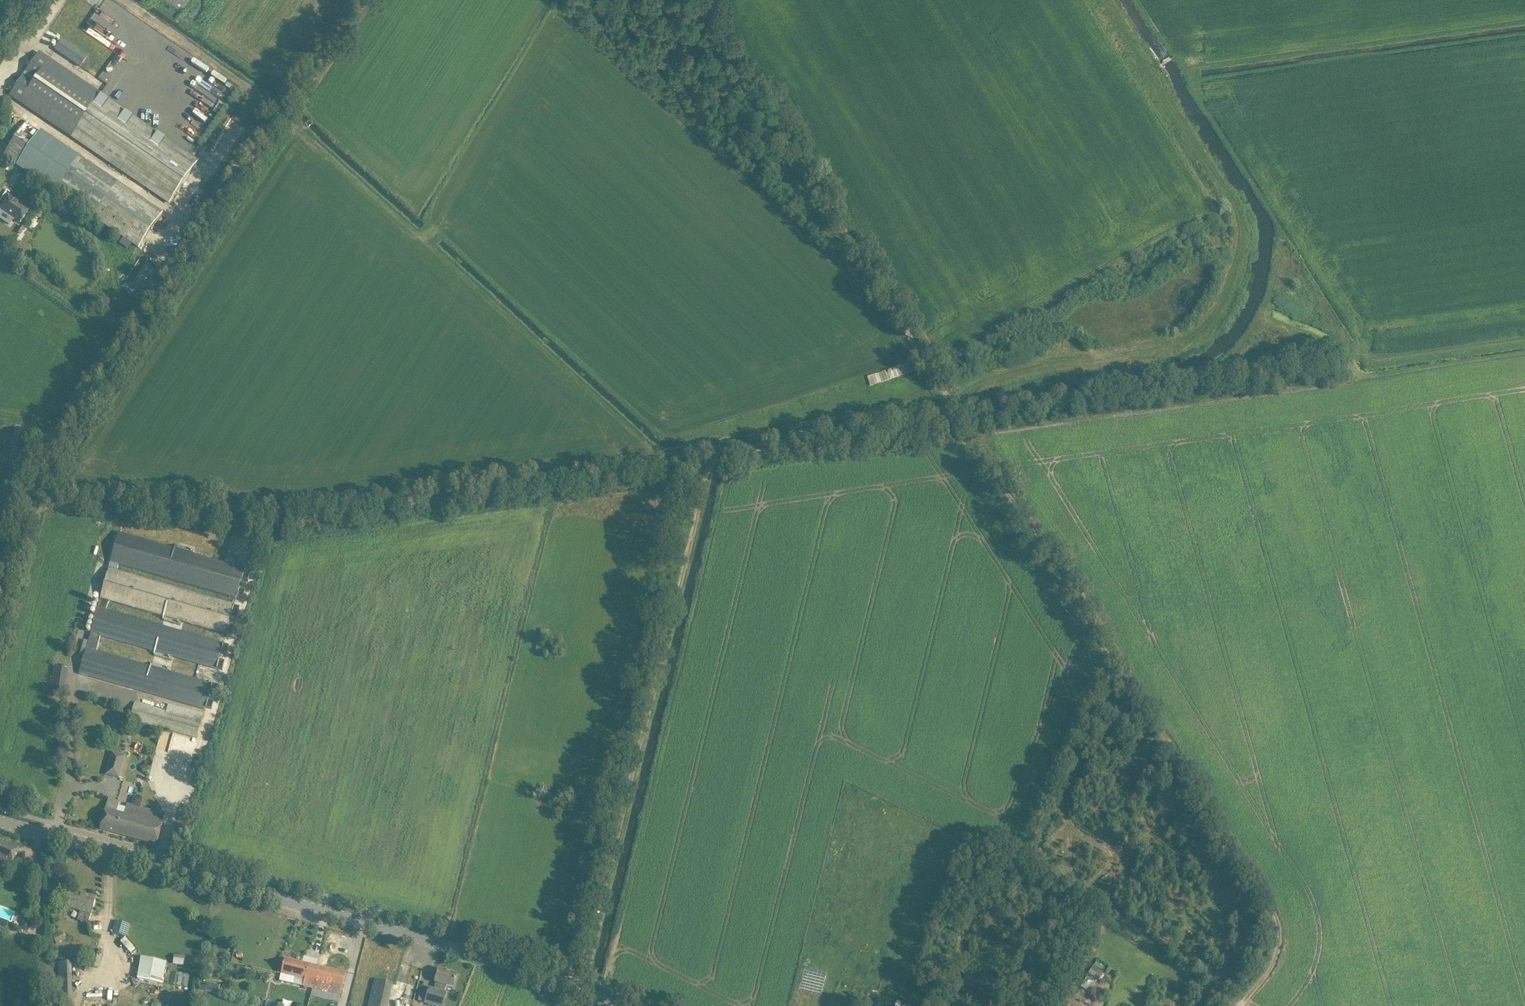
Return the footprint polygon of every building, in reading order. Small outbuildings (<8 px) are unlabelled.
[(62,40),(55,50),(71,61),(78,50),(62,40)] [(80,123),(99,96),(38,54),(9,96),(63,133),(73,118),(80,123)] [(99,96),(80,123),(71,138),(170,202),(199,161),(101,94),(99,96)] [(117,182),(36,127),(27,121),(4,156),(93,217),(139,249),(163,213),(117,182)] [(0,207),(0,211),(19,225),(30,209),(9,194),(0,207)] [(912,362),(867,377),(870,386),(915,371),(912,362)] [(118,571),(120,564),(236,597),(244,569),(119,533),(88,641),(84,641),(80,656),(84,657),(79,673),(206,710),(213,685),(97,651),(102,636),(217,669),(224,644),(106,611),(108,602),(225,635),(234,605),(118,571)] [(541,629),(535,651),(544,653),(547,641),(548,637),(550,631),(541,629)] [(65,693),(68,669),(54,667),(50,691),(65,693)] [(168,712),(146,706),(146,704),(140,702),(140,704),(137,703),(132,720),(198,739),(205,716),(169,706),(168,712)] [(166,734),(161,758),(175,761),(181,734),(175,733),(174,735),(166,734)] [(119,779),(125,756),(111,752),(105,775),(119,779)] [(146,764),(140,767),(144,774),(150,770),(146,764)] [(102,820),(100,830),(157,845),(159,836),(165,816),(141,809),(136,808),(131,806),(131,805),(128,804),(127,807),(125,814),(117,812),(120,805),(120,803),(108,799),(102,820)] [(0,841),(0,862),(11,867),(19,849),(0,841)] [(70,903),(69,907),(91,914),(96,899),(88,896),(87,898),(73,894),(70,903)] [(7,928),(9,922),(0,919),(0,925),(7,928)] [(126,937),(127,935),(130,926),(116,921),(112,933),(126,937)] [(30,924),(22,922),(20,929),(28,932),(30,924)] [(66,940),(62,932),(53,937),(57,944),(66,940)] [(183,966),(185,956),(175,954),(173,964),(183,966)] [(137,979),(163,984),(167,962),(141,957),(137,979)] [(282,969),(281,975),(306,981),(304,987),(310,989),(313,989),(319,967),(315,966),(285,959),(282,969)] [(72,962),(58,963),(60,1005),(73,1005),(72,962)] [(319,967),(313,989),(340,996),(343,983),(346,973),(319,967)] [(454,984),(457,975),(439,969),(435,984),(434,989),(429,988),(425,1004),(431,1005),(443,1005),(447,993),(445,992),(446,987),(453,989),(454,984)] [(868,971),(866,979),(876,982),(878,974),(868,971)] [(390,994),(392,984),(375,980),(369,1005),(387,1005),(390,994)] [(200,982),(199,990),(218,994),(220,985),(200,982)]
